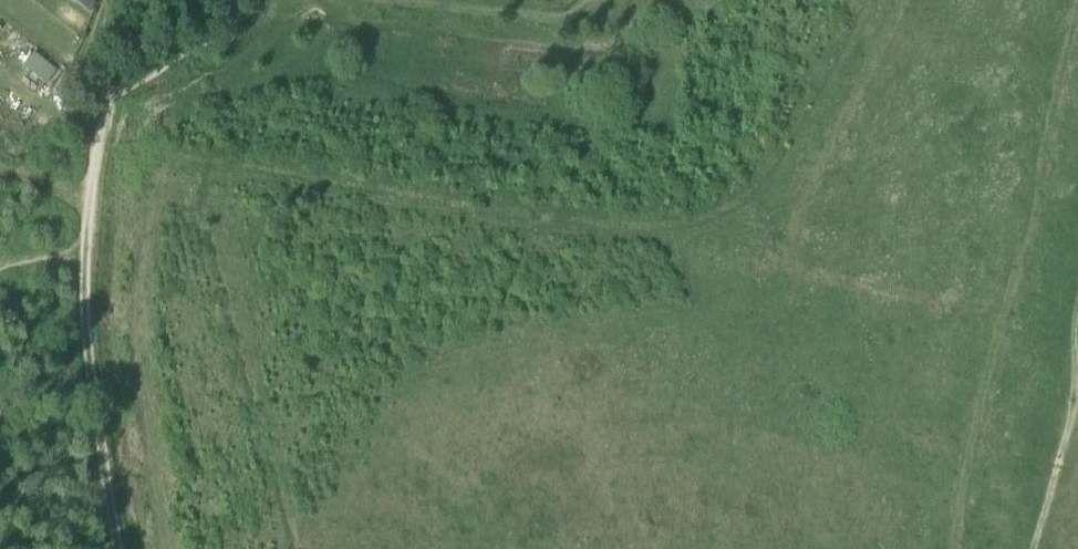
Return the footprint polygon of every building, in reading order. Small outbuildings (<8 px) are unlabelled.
[(58,71),(35,53),(24,66),(48,85),(58,71)]
